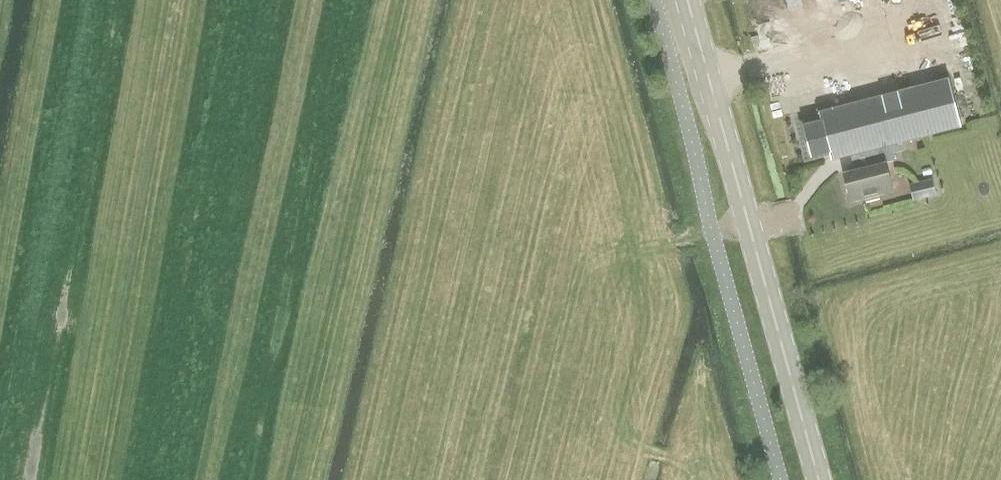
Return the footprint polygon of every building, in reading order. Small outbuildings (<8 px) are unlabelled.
[(934,28),(935,37),(956,34),(955,25),(934,28)] [(829,149),(831,157),(850,153),(854,168),(843,171),(850,201),(865,197),(866,200),(879,197),(878,193),(893,190),(886,160),(885,160),(882,145),(961,125),(949,77),(910,87),(819,110),(821,116),(801,121),(806,140),(809,139),(813,154),(829,149)] [(909,184),(913,199),(936,194),(933,178),(909,184)]
